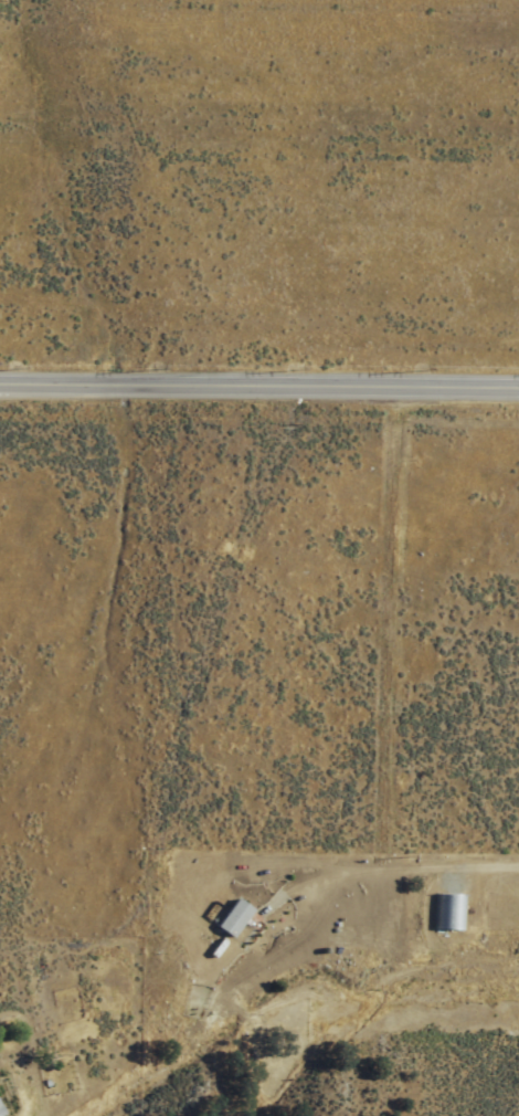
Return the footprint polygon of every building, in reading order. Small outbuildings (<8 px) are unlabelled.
[(464,894),(436,894),(436,931),(464,931),(464,894)]
